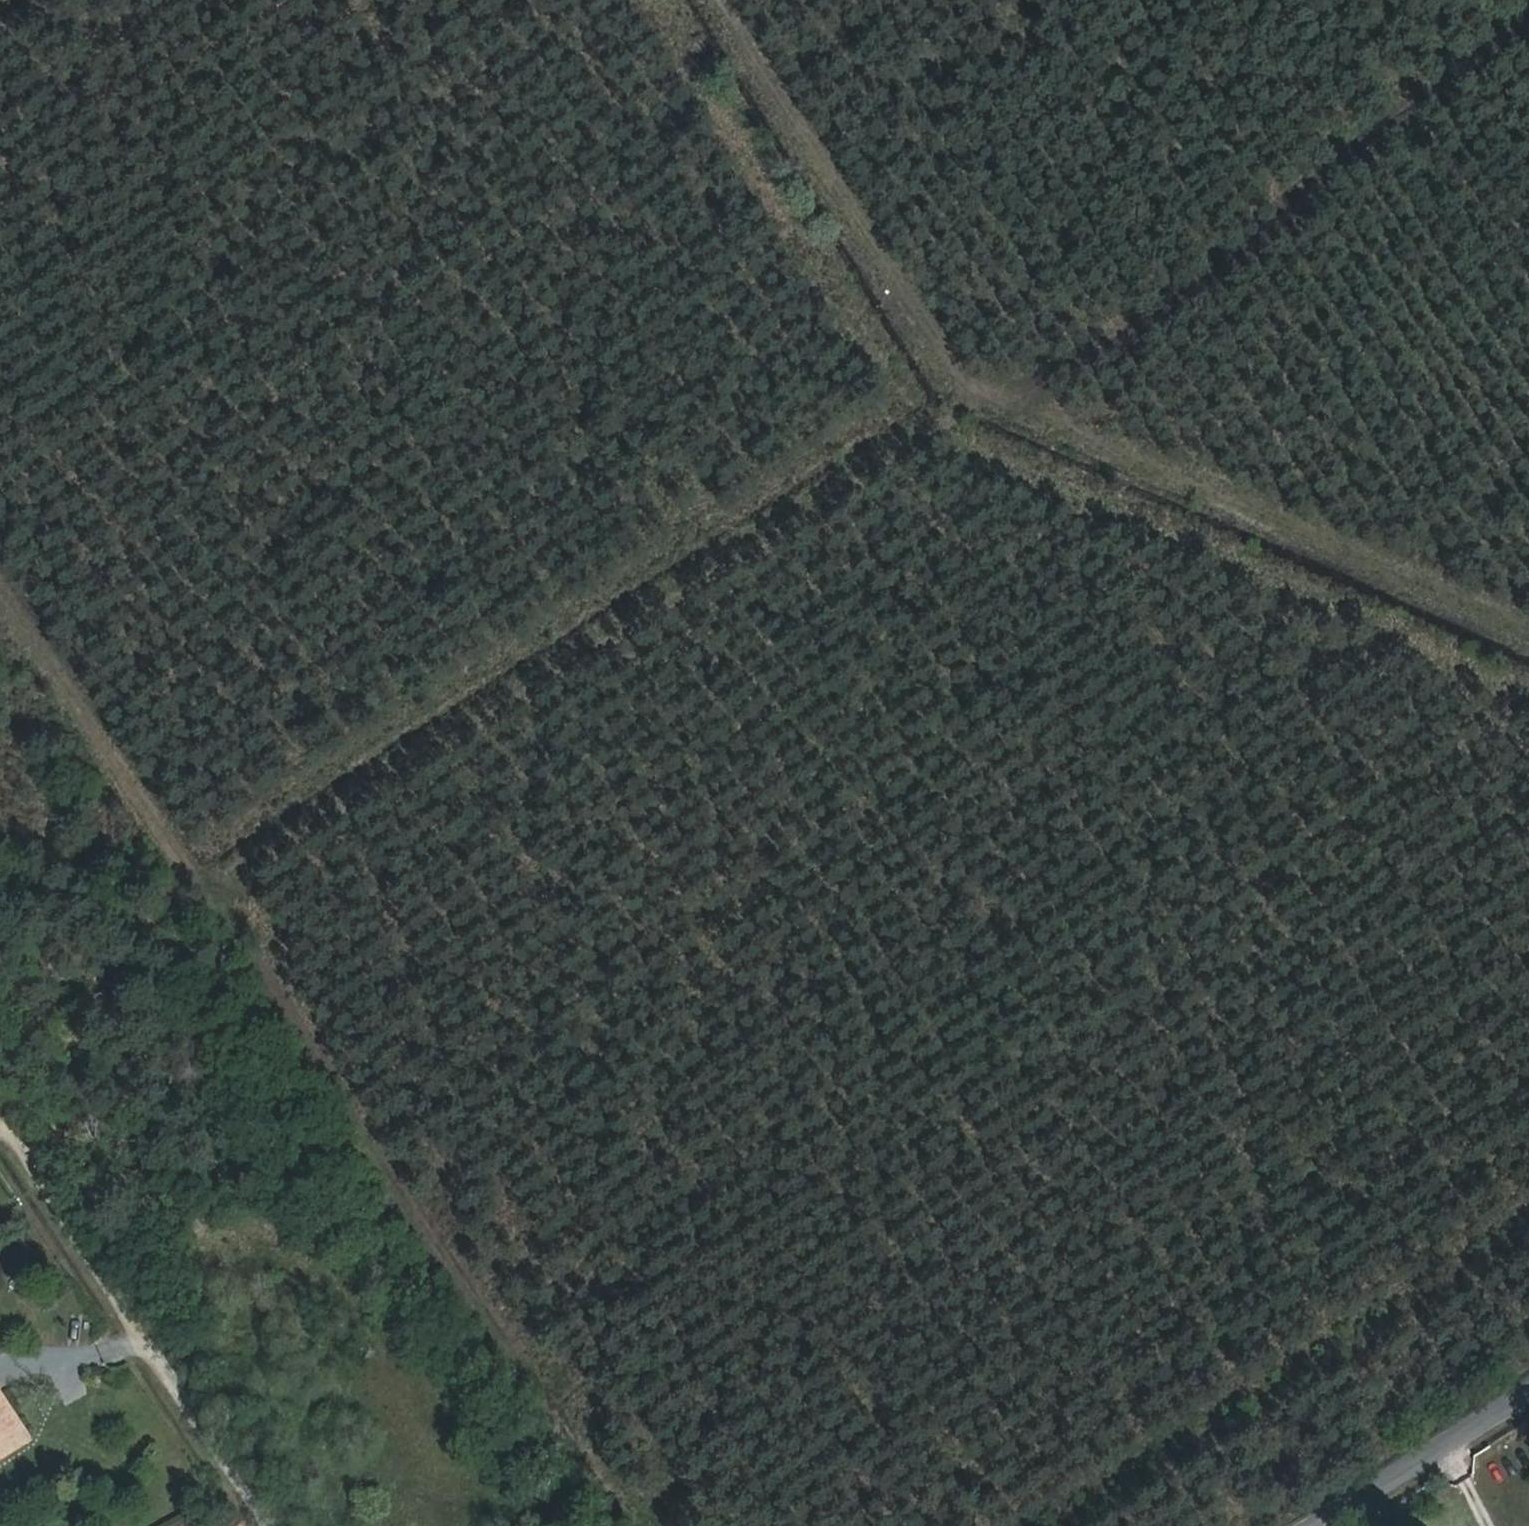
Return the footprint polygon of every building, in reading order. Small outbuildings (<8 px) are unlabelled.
[(0,1397),(0,1459),(28,1440),(0,1397)]
